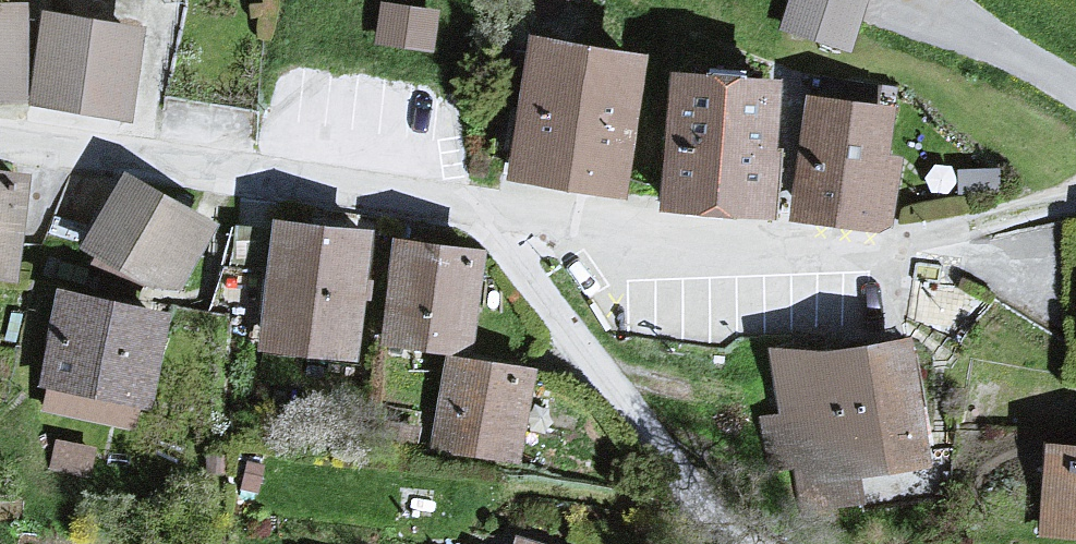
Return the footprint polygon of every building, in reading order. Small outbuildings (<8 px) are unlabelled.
[(785,38),(852,57),(868,0),(795,0),(785,38)] [(0,10),(0,108),(27,107),(23,9),(0,10)] [(438,17),(381,10),(376,53),(433,60),(438,17)] [(142,36),(44,21),(30,113),(128,128),(142,36)] [(642,59),(525,42),(504,185),(621,202),(642,59)] [(773,85),(662,80),(655,217),(766,223),(773,85)] [(899,112),(804,104),(793,227),(888,235),(899,112)] [(0,175),(0,282),(20,283),(29,178),(0,175)] [(220,232),(124,181),(80,258),(119,286),(193,293),(220,232)] [(364,236),(267,230),(259,363),(356,369),(364,236)] [(480,260),(395,252),(385,354),(471,362),(480,260)] [(171,322),(56,301),(38,402),(153,423),(171,322)] [(912,340),(775,361),(796,490),(933,469),(912,340)] [(534,378),(445,366),(432,459),(522,471),(534,378)] [(1043,454),(1038,541),(1075,543),(1075,456),(1043,454)]
